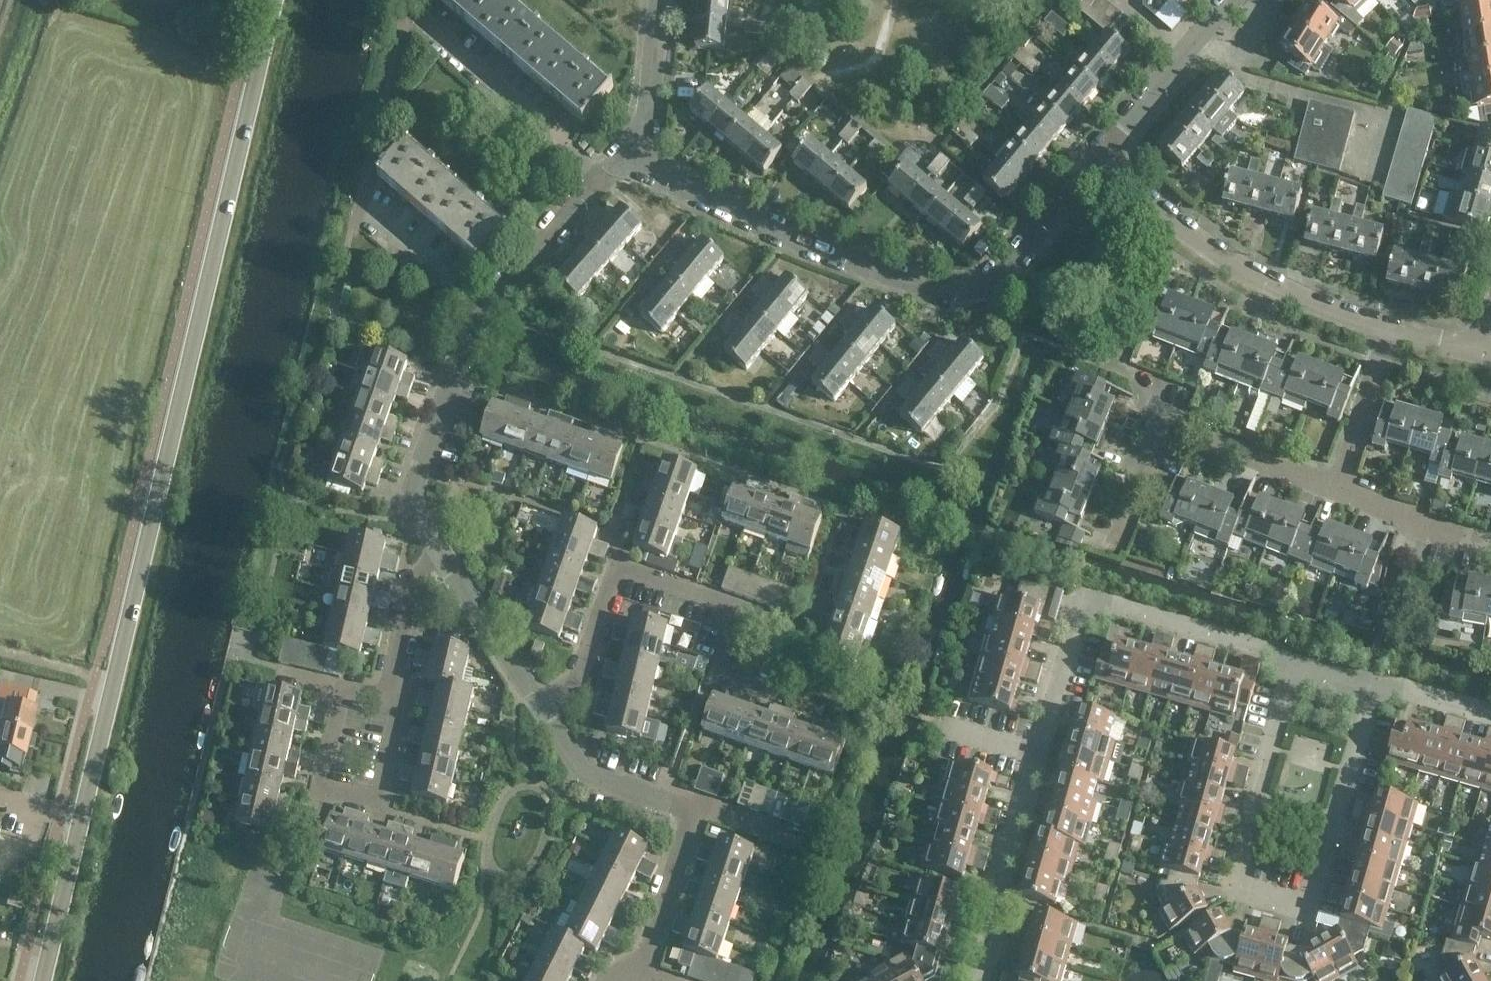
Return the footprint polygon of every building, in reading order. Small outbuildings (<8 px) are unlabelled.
[(483,41),(512,8),(502,0),(435,0),(483,41)] [(697,24),(725,26),(727,2),(701,0),(699,0),(697,24)] [(1072,5),(1083,15),(1094,0),(1076,0),(1072,5)] [(1083,15),(1094,24),(1108,6),(1101,0),(1094,0),(1083,15)] [(1332,8),(1357,29),(1364,22),(1357,14),(1372,0),(1339,0),(1332,8)] [(1462,13),(1490,8),(1490,0),(1460,0),(1462,13)] [(1108,6),(1094,24),(1106,34),(1122,17),(1108,6)] [(512,8),(483,41),(533,83),(561,50),(541,32),(543,29),(538,25),(535,28),(512,8)] [(1300,20),(1295,29),(1324,46),(1336,27),(1349,35),(1351,35),(1353,34),(1357,29),(1332,8),(1324,18),(1307,8),(1306,10),(1303,9),(1297,19),(1300,20)] [(1413,19),(1414,20),(1413,21),(1429,19),(1428,17),(1432,17),(1430,8),(1417,9),(1413,19)] [(1462,13),(1466,37),(1490,33),(1490,8),(1462,13)] [(1062,21),(1053,13),(1045,23),(1054,30),(1062,21)] [(1408,16),(1399,24),(1408,34),(1409,34),(1411,32),(1415,30),(1413,21),(1414,20),(1413,19),(1408,16)] [(1122,17),(1106,34),(1114,41),(1129,22),(1122,17)] [(1429,19),(1413,21),(1415,30),(1430,29),(1429,19)] [(1071,29),(1062,21),(1054,30),(1064,38),(1071,29)] [(747,23),(746,35),(758,36),(759,24),(747,23)] [(725,26),(697,24),(695,48),(723,51),(725,26)] [(759,24),(758,36),(770,37),(770,25),(759,24)] [(1287,36),(1281,46),(1283,48),(1282,50),(1294,57),(1288,67),(1306,78),(1311,69),(1320,74),(1334,52),(1324,46),(1295,29),(1289,38),(1287,36)] [(1466,37),(1469,61),(1490,57),(1490,33),(1466,37)] [(1106,34),(1091,53),(1112,70),(1128,52),(1114,41),(1106,34)] [(1403,46),(1394,39),(1385,49),(1394,57),(1403,46)] [(1411,45),(1407,55),(1423,52),(1421,44),(1411,45)] [(561,50),(533,83),(584,126),(612,93),(590,74),(592,71),(587,67),(585,70),(561,50)] [(1022,50),(1014,59),(1023,67),(1031,58),(1022,50)] [(780,60),(771,53),(764,61),(774,68),(780,60)] [(1091,53),(1076,71),(1097,89),(1112,70),(1091,53)] [(1397,60),(1389,54),(1385,61),(1394,66),(1397,60)] [(1462,86),(1490,82),(1490,57),(1469,61),(1472,75),(1460,77),(1462,86)] [(1031,58),(1023,67),(1033,75),(1040,66),(1031,58)] [(774,68),(764,61),(758,69),(767,77),(774,68)] [(1076,71),(1060,90),(1081,107),(1097,89),(1076,71)] [(1222,76),(1206,95),(1228,114),(1229,113),(1244,95),(1222,76)] [(796,88),(805,95),(812,87),(802,80),(796,88)] [(1462,86),(1463,95),(1475,94),(1477,109),(1484,108),(1486,117),(1490,116),(1490,82),(1462,86)] [(1393,97),(1395,98),(1414,95),(1411,83),(1391,87),(1393,97)] [(1000,95),(991,87),(983,96),(993,104),(1000,95)] [(796,88),(789,96),(798,103),(805,95),(796,88)] [(689,111),(708,127),(726,106),(707,90),(689,111)] [(815,90),(809,97),(820,107),(826,99),(815,90)] [(1060,90),(1045,108),(1066,126),(1081,107),(1060,90)] [(1010,102),(1000,95),(993,104),(1002,111),(1010,102)] [(1206,95),(1191,113),(1213,132),(1214,131),(1222,139),(1238,120),(1229,113),(1228,114),(1206,95)] [(1263,102),(1249,98),(1246,106),(1260,111),(1263,102)] [(1334,108),(1310,102),(1307,114),(1330,120),(1334,108)] [(726,106),(708,127),(726,142),(744,121),(726,106)] [(1045,108),(1029,126),(1051,144),(1066,126),(1045,108)] [(1334,108),(1330,120),(1352,126),(1356,114),(1334,108)] [(1437,118),(1408,110),(1405,122),(1434,131),(1437,118)] [(753,111),(744,121),(726,142),(745,157),(762,136),(771,126),(753,111)] [(1191,113),(1176,132),(1198,150),(1213,132),(1191,113)] [(1330,120),(1307,114),(1301,138),(1324,143),(1327,132),(1330,120)] [(1352,126),(1330,120),(1327,132),(1349,138),(1352,126)] [(853,121),(846,130),(855,137),(862,129),(853,121)] [(1434,131),(1405,122),(1401,135),(1430,144),(1434,131)] [(969,131),(960,123),(953,133),(962,140),(969,131)] [(1029,126),(1014,145),(1035,163),(1051,144),(1029,126)] [(846,130),(840,138),(849,145),(855,137),(846,130)] [(979,139),(969,131),(962,140),(971,148),(979,139)] [(1475,154),(1490,159),(1490,133),(1481,131),(1475,154)] [(1198,150),(1176,132),(1160,150),(1182,169),(1198,150)] [(1346,150),(1349,138),(1327,132),(1324,143),(1346,150)] [(1211,142),(1222,151),(1228,144),(1217,135),(1211,142)] [(1430,144),(1401,135),(1397,148),(1426,156),(1430,144)] [(762,136),(745,157),(764,173),(781,152),(762,136)] [(1321,155),(1324,143),(1301,138),(1298,150),(1308,152),(1321,155)] [(885,148),(876,140),(868,150),(877,158),(885,148)] [(792,163),(811,180),(829,158),(810,142),(792,163)] [(1346,150),(1324,143),(1321,155),(1343,161),(1346,150)] [(1014,145),(998,163),(1020,181),(1035,163),(1014,145)] [(378,181),(399,199),(427,223),(456,190),(434,172),(437,169),(432,164),(429,168),(406,148),(378,181)] [(1426,156),(1397,148),(1394,160),(1423,169),(1426,156)] [(1305,164),(1308,152),(1298,150),(1295,161),(1305,164)] [(1321,155),(1308,152),(1305,164),(1317,167),(1321,155)] [(1461,175),(1468,177),(1490,183),(1490,159),(1475,154),(1467,152),(1461,175)] [(1203,154),(1197,161),(1207,169),(1213,161),(1203,154)] [(950,163),(941,155),(935,163),(944,171),(950,163)] [(1343,161),(1321,155),(1317,167),(1340,173),(1343,161)] [(829,158),(811,180),(829,196),(848,174),(829,158)] [(1257,175),(1260,161),(1251,159),(1248,173),(1257,175)] [(1423,169),(1394,160),(1390,173),(1419,182),(1423,169)] [(944,171),(935,163),(928,171),(937,178),(944,171)] [(998,163),(983,182),(982,183),(1004,200),(1020,181),(998,163)] [(887,188),(906,204),(925,182),(906,166),(887,188)] [(1419,182),(1390,173),(1387,186),(1416,194),(1419,182)] [(848,174),(829,196),(848,212),(867,191),(848,174)] [(1223,204),(1247,210),(1255,181),(1231,175),(1223,204)] [(1462,200),(1490,208),(1490,206),(1490,183),(1468,177),(1462,200)] [(1255,181),(1247,210),(1271,216),(1278,187),(1255,181)] [(925,182),(906,204),(925,219),(943,197),(925,182)] [(987,193),(978,185),(971,194),(981,201),(987,193)] [(1416,194),(1387,186),(1383,198),(1412,207),(1416,194)] [(1278,187),(1271,216),(1295,222),(1302,194),(1278,187)] [(456,190),(427,223),(478,266),(506,233),(484,214),(487,210),(481,206),(478,209),(456,190)] [(981,201),(971,194),(965,202),(974,209),(981,201)] [(943,197),(925,219),(943,234),(961,213),(943,197)] [(1451,197),(1445,220),(1456,223),(1484,231),(1490,208),(1462,200),(1451,197)] [(1338,216),(1342,201),(1333,199),(1329,213),(1338,216)] [(1356,205),(1352,219),(1361,221),(1365,208),(1356,205)] [(598,209),(592,216),(625,245),(641,228),(620,209),(610,220),(598,209)] [(961,213),(943,234),(962,250),(980,229),(961,213)] [(592,216),(586,222),(599,234),(589,245),(610,263),(625,245),(592,216)] [(1305,243),(1329,249),(1336,222),(1312,216),(1305,243)] [(1336,222),(1329,249),(1352,255),(1359,228),(1336,222)] [(1359,228),(1352,255),(1376,262),(1383,234),(1359,228)] [(1422,241),(1419,255),(1428,258),(1432,243),(1422,241)] [(678,243),(672,250),(707,278),(723,259),(701,242),(691,254),(678,243)] [(662,250),(653,243),(643,256),(652,263),(662,250)] [(566,245),(560,251),(594,281),(610,263),(589,245),(579,256),(566,245)] [(1451,264),(1455,250),(1446,248),(1442,261),(1451,264)] [(666,257),(668,258),(680,267),(671,279),(693,297),(707,278),(672,250),(666,257)] [(560,251),(554,258),(567,270),(556,282),(577,300),(594,281),(560,251)] [(1386,284),(1410,290),(1418,261),(1394,255),(1386,284)] [(1418,261),(1410,290),(1433,296),(1441,267),(1418,261)] [(1441,267),(1433,296),(1457,302),(1465,274),(1441,267)] [(763,279),(757,286),(792,315),(808,296),(785,278),(776,290),(763,279)] [(693,297),(671,279),(661,290),(648,279),(642,286),(677,315),(693,297)] [(636,294),(637,295),(649,304),(639,316),(662,334),(677,315),(642,286),(636,294)] [(757,286),(751,294),(763,304),(754,315),(777,334),(792,315),(757,286)] [(1154,303),(1142,333),(1175,346),(1192,303),(1170,294),(1164,307),(1154,303)] [(1192,303),(1175,346),(1198,355),(1208,360),(1216,340),(1220,331),(1225,318),(1215,314),(1215,312),(1192,303)] [(850,310),(845,317),(880,346),(895,327),(874,309),(864,321),(850,310)] [(733,316),(727,323),(762,352),(777,334),(754,315),(745,326),(733,316)] [(845,317),(839,324),(852,335),(843,346),(865,364),(880,346),(845,317)] [(827,325),(820,319),(812,328),(819,334),(827,325)] [(721,330),(722,330),(734,340),(723,352),(746,371),(762,352),(727,323),(721,330)] [(1216,340),(1208,360),(1204,370),(1239,383),(1256,341),(1233,332),(1232,336),(1220,331),(1216,340)] [(1256,341),(1239,383),(1273,397),(1285,367),(1288,358),(1278,354),(1279,350),(1256,341)] [(939,343),(933,351),(967,379),(983,360),(961,342),(952,354),(939,343)] [(821,347),(815,354),(850,383),(865,364),(843,346),(834,357),(821,347)] [(363,347),(356,369),(367,373),(412,389),(416,377),(404,373),(408,363),(363,347)] [(933,351),(927,358),(940,369),(931,379),(952,397),(967,379),(933,351)] [(809,361),(809,362),(822,372),(812,384),(834,402),(850,383),(815,354),(809,361)] [(1285,367),(1273,397),(1305,409),(1308,402),(1309,403),(1322,368),(1300,359),(1295,371),(1285,367)] [(1322,368),(1309,403),(1330,411),(1327,418),(1340,423),(1355,383),(1344,379),(1345,376),(1322,368)] [(812,379),(802,371),(776,403),(786,411),(793,402),(790,399),(797,389),(801,392),(812,379)] [(367,373),(360,395),(392,406),(396,397),(407,401),(412,389),(367,373)] [(1079,391),(1071,412),(1107,426),(1116,403),(1103,398),(1108,387),(1077,375),(1072,388),(1079,391)] [(910,380),(903,388),(937,416),(952,397),(931,379),(921,390),(910,380)] [(903,388),(897,395),(910,406),(901,417),(922,434),(937,416),(903,388)] [(360,395),(352,416),(397,432),(401,420),(389,416),(392,406),(360,395)] [(482,437),(503,445),(519,402),(507,398),(503,408),(493,405),(482,437)] [(519,402),(503,445),(525,453),(537,420),(528,417),(532,406),(519,402)] [(1385,406),(1373,448),(1385,451),(1387,444),(1410,450),(1421,414),(1397,407),(1397,409),(1385,406)] [(1062,434),(1055,431),(1054,433),(1047,430),(1043,439),(1061,446),(1090,458),(1094,448),(1098,449),(1107,426),(1071,412),(1062,434)] [(537,420),(525,453),(546,460),(561,417),(550,413),(546,424),(537,420)] [(1444,421),(1421,414),(1410,450),(1433,457),(1431,464),(1442,467),(1449,442),(1450,437),(1451,437),(1455,426),(1444,422),(1444,421)] [(352,416),(344,438),(377,449),(381,440),(393,444),(397,432),(352,416)] [(561,417),(546,460),(568,468),(580,435),(571,432),(575,422),(561,417)] [(972,427),(966,422),(958,432),(964,437),(972,427)] [(580,435),(568,468),(589,475),(605,432),(593,428),(590,439),(580,435)] [(605,432),(589,475),(591,476),(613,483),(614,480),(615,477),(621,479),(624,470),(618,468),(625,450),(614,447),(618,437),(606,432),(605,432)] [(344,438),(337,459),(382,475),(386,463),(374,459),(377,449),(344,438)] [(1460,445),(1449,442),(1442,467),(1438,479),(1451,482),(1453,475),(1475,481),(1485,445),(1462,438),(1460,445)] [(1475,481),(1490,486),(1490,446),(1485,445),(1475,481)] [(1061,446),(1053,465),(1059,470),(1054,483),(1091,497),(1100,475),(1097,473),(1102,463),(1090,458),(1061,446)] [(382,475),(337,459),(329,482),(362,494),(366,483),(377,487),(382,475)] [(650,467),(646,479),(690,495),(698,472),(666,460),(662,471),(650,467)] [(690,495),(646,479),(642,491),(653,495),(650,504),(683,516),(690,495)] [(735,488),(713,552),(724,555),(734,526),(745,530),(760,485),(748,481),(745,491),(735,488)] [(1039,501),(1034,514),(1064,526),(1059,538),(1081,547),(1086,534),(1076,529),(1080,519),(1082,520),(1091,497),(1054,483),(1050,495),(1041,496),(1039,501)] [(1172,491),(1161,521),(1173,525),(1173,526),(1177,528),(1183,525),(1184,522),(1197,527),(1211,491),(1189,483),(1184,496),(1172,491)] [(760,485),(745,530),(767,537),(779,503),(769,500),(773,490),(760,485)] [(1211,491),(1197,527),(1198,527),(1195,534),(1228,548),(1233,536),(1240,518),(1229,514),(1235,501),(1211,491)] [(779,503),(767,537),(789,545),(804,501),(792,496),(788,506),(779,503)] [(1255,511),(1245,507),(1240,518),(1233,536),(1266,549),(1282,507),(1260,498),(1255,511)] [(1447,503),(1436,500),(1433,511),(1444,514),(1447,503)] [(804,501),(789,545),(812,553),(824,518),(813,515),(816,505),(804,501)] [(635,509),(631,522),(675,537),(683,516),(650,504),(647,513),(635,509)] [(1282,507),(1266,549),(1299,562),(1311,533),(1300,529),(1305,516),(1282,507)] [(527,515),(519,512),(516,522),(523,524),(527,515)] [(565,518),(558,537),(608,554),(610,547),(594,541),(598,530),(565,518)] [(631,522),(627,534),(638,538),(634,549),(650,554),(647,564),(675,574),(679,563),(667,559),(675,537),(631,522)] [(854,528),(850,540),(893,556),(901,534),(868,523),(865,532),(854,528)] [(1311,533),(1299,562),(1333,575),(1350,533),(1326,524),(1321,537),(1311,533)] [(1350,533),(1333,575),(1367,589),(1370,584),(1378,587),(1381,567),(1377,565),(1379,560),(1367,555),(1373,542),(1350,533)] [(352,535),(347,555),(398,566),(399,558),(384,555),(387,543),(352,535)] [(558,537),(552,555),(585,567),(589,555),(605,561),(608,554),(558,537)] [(856,556),(853,565),(886,576),(893,556),(850,540),(846,553),(856,556)] [(1237,554),(1228,550),(1224,562),(1233,565),(1237,554)] [(347,555),(343,574),(378,582),(380,571),(396,574),(398,566),(347,555)] [(552,555),(546,574),(595,591),(597,584),(581,578),(585,567),(552,555)] [(839,571),(835,583),(878,598),(886,576),(853,565),(850,575),(839,571)] [(729,568),(721,590),(731,594),(739,572),(729,568)] [(332,571),(327,589),(339,592),(389,604),(390,596),(375,593),(378,582),(343,574),(332,571)] [(739,572),(731,594),(743,598),(751,575),(739,572)] [(546,574),(539,592),(572,603),(576,592),(592,598),(595,591),(546,574)] [(751,575),(743,598),(754,601),(761,579),(751,575)] [(1455,590),(1450,621),(1486,627),(1487,620),(1488,620),(1490,605),(1490,582),(1470,578),(1468,592),(1455,590)] [(761,579),(754,601),(765,605),(772,583),(761,579)] [(999,595),(993,617),(1034,628),(1037,617),(1055,622),(1063,593),(1022,582),(1017,600),(999,595)] [(772,583),(765,605),(776,609),(784,587),(772,583)] [(841,599),(838,608),(871,620),(878,598),(835,583),(830,596),(841,599)] [(525,587),(519,605),(533,610),(582,627),(584,620),(568,614),(572,603),(539,592),(525,587)] [(784,587),(776,609),(788,614),(796,591),(784,587)] [(339,592),(334,611),(369,619),(371,608),(387,612),(389,604),(339,592)] [(824,615),(820,625),(864,640),(871,620),(838,608),(834,618),(824,615)] [(533,610),(526,629),(559,641),(563,629),(579,635),(582,627),(533,610)] [(334,611),(330,630),(380,641),(382,634),(366,630),(369,619),(334,611)] [(1377,619),(1349,612),(1345,627),(1373,635),(1377,619)] [(999,620),(993,639),(1028,649),(1031,638),(1050,643),(1052,634),(1034,628),(993,617),(993,618),(999,620)] [(615,627),(613,634),(663,646),(668,626),(634,618),(631,630),(615,627)] [(864,640),(820,625),(815,639),(826,643),(822,653),(855,665),(864,640)] [(380,641),(330,630),(326,649),(334,651),(346,654),(360,657),(363,645),(378,649),(380,641)] [(613,634),(612,641),(627,645),(625,656),(659,664),(663,646),(613,634)] [(1139,648),(1128,689),(1149,695),(1165,637),(1156,634),(1152,652),(1139,648)] [(1165,637),(1149,695),(1169,701),(1181,660),(1170,657),(1174,639),(1165,637)] [(987,638),(981,658),(1040,675),(1043,666),(1025,661),(1028,649),(993,639),(987,638)] [(297,642),(285,639),(279,664),(291,667),(297,642)] [(309,645),(297,642),(291,667),(304,670),(309,645)] [(1101,656),(1094,680),(1128,689),(1139,648),(1117,642),(1112,659),(1101,656)] [(417,652),(415,659),(466,670),(470,651),(436,643),(433,655),(417,652)] [(536,643),(531,657),(540,660),(545,646),(536,643)] [(322,648),(309,645),(304,670),(316,673),(322,648)] [(1181,660),(1169,701),(1190,707),(1206,648),(1198,646),(1193,663),(1181,660)] [(334,651),(322,648),(316,673),(328,675),(334,651)] [(1206,648),(1190,707),(1210,712),(1222,672),(1211,669),(1216,651),(1206,648)] [(346,654),(334,651),(328,675),(341,678),(346,654)] [(711,658),(700,654),(694,672),(704,676),(711,658)] [(606,664),(605,671),(655,683),(659,664),(625,656),(622,667),(606,664)] [(981,658),(976,679),(1016,691),(1019,680),(1038,685),(1040,675),(981,658)] [(415,659),(414,666),(430,670),(427,681),(439,684),(439,683),(462,689),(462,688),(466,670),(415,659)] [(1222,672),(1210,712),(1232,719),(1236,704),(1248,707),(1260,663),(1244,659),(1238,676),(1222,672)] [(940,669),(949,672),(950,672),(951,666),(942,664),(940,669)] [(605,671),(603,679),(618,682),(615,693),(650,701),(655,683),(605,671)] [(976,679),(969,701),(1010,711),(1029,717),(1031,707),(1013,702),(1016,691),(976,679)] [(420,692),(418,699),(469,710),(469,709),(472,698),(473,690),(462,688),(462,689),(439,683),(439,684),(438,689),(437,695),(421,692),(420,692)] [(258,686),(253,709),(263,712),(309,722),(311,713),(311,710),(300,708),(303,697),(272,689),(269,688),(258,686)] [(31,735),(36,711),(33,710),(36,697),(0,688),(0,727),(31,735)] [(504,689),(497,688),(496,695),(503,696),(504,689)] [(739,694),(727,690),(723,700),(714,697),(702,731),(723,739),(739,694)] [(598,701),(596,709),(646,721),(650,701),(615,693),(613,704),(598,701)] [(752,699),(739,694),(723,739),(746,746),(758,713),(748,709),(752,699)] [(418,699),(417,706),(433,710),(431,721),(464,729),(469,710),(418,699)] [(767,716),(758,713),(746,746),(766,754),(782,709),(771,705),(767,716)] [(596,709),(594,716),(609,720),(606,732),(655,744),(660,724),(646,721),(596,709)] [(795,713),(782,709),(766,754),(789,761),(800,727),(791,724),(795,713)] [(1080,709),(1074,730),(1121,744),(1127,722),(1080,709)] [(263,712),(258,734),(292,742),(294,732),(306,734),(309,722),(263,712)] [(1430,731),(1419,772),(1439,778),(1456,719),(1448,717),(1443,734),(1430,731)] [(1456,719),(1439,778),(1460,783),(1472,743),(1461,740),(1466,722),(1456,719)] [(811,731),(800,727),(789,761),(810,769),(826,724),(815,720),(811,731)] [(412,729),(410,737),(460,748),(464,729),(431,721),(428,733),(412,729)] [(838,728),(826,724),(810,769),(833,777),(845,743),(834,739),(838,728)] [(1396,725),(1387,756),(1399,760),(1397,765),(1419,772),(1430,731),(1409,725),(1408,729),(1397,725),(1396,725)] [(9,773),(10,769),(17,771),(19,765),(18,765),(20,758),(24,759),(27,748),(33,749),(36,738),(30,736),(31,735),(0,727),(0,771),(9,773)] [(1460,783),(1481,789),(1490,754),(1490,729),(1489,729),(1484,746),(1472,743),(1460,783)] [(1074,730),(1068,751),(1106,762),(1119,765),(1125,745),(1121,744),(1074,730)] [(258,734),(253,756),(298,767),(301,754),(290,752),(292,742),(258,734)] [(1227,734),(1223,749),(1235,753),(1239,738),(1227,734)] [(410,737),(408,744),(425,748),(422,759),(456,767),(460,748),(410,737)] [(1139,739),(1137,748),(1149,751),(1151,742),(1139,739)] [(1187,763),(1194,764),(1247,780),(1250,771),(1231,766),(1235,753),(1193,741),(1187,763)] [(237,752),(219,748),(217,754),(236,758),(237,752)] [(1068,751),(1062,772),(1097,782),(1100,783),(1106,762),(1068,751)] [(1481,789),(1490,792),(1490,754),(1481,789)] [(253,756),(247,778),(281,786),(284,776),(295,779),(298,767),(253,756)] [(403,766),(401,774),(451,785),(456,767),(422,759),(419,770),(403,766)] [(1140,781),(1145,763),(1133,760),(1128,778),(1140,781)] [(952,762),(946,784),(986,796),(990,784),(1008,790),(1011,780),(992,775),(993,774),(952,762)] [(1182,782),(1182,783),(1223,795),(1226,784),(1245,789),(1247,780),(1194,764),(1188,784),(1182,782)] [(702,768),(694,790),(704,794),(712,772),(702,768)] [(712,772),(704,794),(717,798),(724,776),(712,772)] [(1062,772),(1056,793),(1091,803),(1092,800),(1097,782),(1062,772)] [(401,774),(399,781),(416,785),(413,797),(447,805),(451,785),(401,774)] [(247,778),(242,801),(288,811),(290,799),(279,796),(281,786),(247,778)] [(745,783),(737,806),(759,813),(767,791),(745,783)] [(1182,783),(1176,805),(1235,822),(1238,812),(1220,807),(1223,795),(1182,783)] [(946,784),(940,805),(980,817),(999,822),(1002,813),(983,807),(986,796),(946,784)] [(1056,793),(1050,814),(1085,823),(1091,825),(1097,804),(1094,804),(1091,803),(1056,793)] [(1356,801),(1354,810),(1411,826),(1417,805),(1377,793),(1373,806),(1356,801)] [(789,798),(781,820),(791,824),(799,802),(789,798)] [(288,811),(242,801),(237,824),(271,832),(273,821),(285,823),(288,811)] [(799,802),(791,824),(802,828),(810,806),(799,802)] [(1121,802),(1116,820),(1128,823),(1133,805),(1121,802)] [(940,805),(934,826),(975,837),(978,826),(996,831),(999,822),(940,805)] [(1182,807),(1176,827),(1211,837),(1214,826),(1233,831),(1235,822),(1176,805),(1176,806),(1182,807)] [(357,813),(345,810),(342,821),(331,817),(321,851),(343,858),(357,813)] [(1411,826),(1354,810),(1351,819),(1368,824),(1365,836),(1405,847),(1411,826)] [(214,814),(202,812),(200,824),(212,826),(214,814)] [(357,813),(343,858),(365,865),(376,831),(366,828),(369,817),(357,813)] [(1044,833),(1044,834),(1068,840),(1067,841),(1077,844),(1076,845),(1079,846),(1085,847),(1091,825),(1085,823),(1050,814),(1044,833)] [(376,831),(365,865),(387,872),(401,827),(389,823),(386,834),(376,831)] [(939,828),(934,848),(987,863),(990,854),(971,849),(975,837),(934,826),(933,827),(939,828)] [(413,830),(401,827),(387,872),(409,879),(419,845),(410,842),(413,830)] [(1176,827),(1170,848),(1224,863),(1226,854),(1208,848),(1211,837),(1176,827)] [(618,832),(609,850),(655,873),(658,867),(643,860),(649,848),(618,832)] [(1039,832),(1032,854),(1062,862),(1071,864),(1073,865),(1079,846),(1076,845),(1077,844),(1067,841),(1068,840),(1044,834),(1044,833),(1039,832)] [(419,845),(409,879),(431,885),(445,840),(432,836),(429,848),(419,845)] [(1345,842),(1342,852),(1399,868),(1405,847),(1365,836),(1361,847),(1345,842)] [(445,840),(431,885),(453,892),(464,859),(454,855),(457,844),(445,840)] [(702,846),(699,853),(748,869),(755,851),(722,840),(718,851),(702,846)] [(1110,843),(1104,861),(1116,865),(1121,846),(1110,843)] [(572,845),(569,852),(578,856),(581,849),(572,845)] [(927,846),(921,868),(963,880),(966,867),(984,872),(987,863),(934,848),(927,846)] [(1164,870),(1170,871),(1199,880),(1203,867),(1221,873),(1224,863),(1170,848),(1164,846),(1158,868),(1164,870)] [(1474,867),(1490,871),(1490,849),(1485,847),(1480,867),(1474,866),(1474,867)] [(609,850),(600,867),(632,883),(637,873),(652,880),(655,873),(609,850)] [(1399,868),(1342,852),(1339,861),(1356,866),(1353,877),(1394,889),(1399,868)] [(699,853),(697,860),(713,865),(709,876),(742,888),(748,869),(699,853)] [(1032,854),(1026,874),(1056,883),(1061,884),(1065,885),(1067,886),(1073,865),(1071,864),(1062,862),(1032,854)] [(1134,868),(1122,864),(1120,873),(1132,877),(1134,868)] [(600,867),(591,884),(638,908),(641,902),(626,894),(632,883),(600,867)] [(1468,887),(1490,894),(1490,871),(1474,867),(1468,887)] [(1199,880),(1170,871),(1166,884),(1161,882),(1157,896),(1164,908),(1159,912),(1170,932),(1207,911),(1196,891),(1199,880)] [(1026,874),(1020,896),(1055,906),(1061,884),(1056,883),(1026,874)] [(690,882),(687,890),(736,906),(742,888),(709,876),(706,888),(690,882)] [(1333,884),(1330,894),(1388,910),(1394,889),(1353,877),(1350,889),(1333,884)] [(918,880),(912,901),(972,918),(974,909),(956,904),(959,891),(918,880)] [(591,884),(583,901),(614,917),(619,908),(634,915),(638,908),(591,884)] [(1094,903),(1105,906),(1110,888),(1098,885),(1094,903)] [(1462,908),(1490,916),(1490,894),(1468,887),(1462,908)] [(687,890),(685,897),(701,902),(697,913),(730,924),(736,906),(687,890)] [(1330,894),(1327,902),(1344,907),(1341,920),(1370,928),(1368,934),(1391,941),(1395,927),(1384,923),(1388,910),(1330,894)] [(583,901),(574,919),(621,942),(624,935),(609,928),(614,917),(583,901)] [(912,901),(906,922),(947,934),(950,922),(969,927),(972,918),(912,901)] [(1453,942),(1455,942),(1477,948),(1478,949),(1482,937),(1490,940),(1490,916),(1462,908),(1456,930),(1453,942)] [(678,919),(675,926),(724,943),(730,924),(697,913),(694,924),(678,919)] [(1016,921),(1013,930),(1071,946),(1077,925),(1036,913),(1032,925),(1016,921)] [(1183,934),(1184,935),(1195,955),(1205,949),(1211,960),(1235,967),(1244,938),(1243,937),(1232,934),(1220,914),(1183,934)] [(1244,938),(1235,967),(1233,972),(1255,979),(1272,920),(1263,918),(1258,935),(1245,932),(1243,937),(1244,938)] [(574,919),(566,936),(597,951),(601,942),(617,949),(621,942),(574,919)] [(1255,979),(1263,980),(1277,980),(1277,979),(1286,950),(1288,944),(1277,941),(1281,923),(1272,920),(1255,979)] [(1338,931),(1317,942),(1338,979),(1358,968),(1352,958),(1363,952),(1370,928),(1341,920),(1338,931)] [(947,934),(906,922),(900,944),(917,949),(918,948),(941,955),(959,960),(962,950),(944,945),(947,934)] [(675,926),(673,934),(687,939),(678,966),(691,970),(697,954),(708,958),(718,961),(724,943),(675,926)] [(555,930),(546,948),(592,971),(595,964),(581,957),(586,948),(596,953),(597,951),(566,936),(555,930)] [(1071,946),(1013,930),(1011,940),(1027,944),(1024,956),(1064,968),(1071,946)] [(1436,980),(1481,980),(1484,980),(1473,960),(1477,948),(1455,942),(1453,942),(1447,940),(1441,964),(1446,975),(1436,980)] [(1277,979),(1285,980),(1310,980),(1313,980),(1335,980),(1338,979),(1317,942),(1298,953),(1286,950),(1277,979)] [(1404,947),(1389,943),(1386,957),(1400,960),(1404,947)] [(537,965),(569,980),(575,971),(588,978),(592,971),(546,948),(537,965)] [(886,964),(895,980),(921,980),(936,972),(941,955),(918,948),(917,949),(914,961),(909,959),(905,953),(886,964)] [(697,954),(691,970),(689,978),(697,980),(701,980),(708,958),(697,954)] [(1004,974),(1030,980),(1061,980),(1064,968),(1024,956),(1021,967),(1004,962),(1001,972),(1004,973),(1004,974)] [(708,958),(701,980),(714,980),(720,962),(718,961),(708,958)] [(1211,961),(1206,980),(1218,980),(1223,964),(1211,961)] [(720,962),(714,980),(727,980),(732,966),(720,962)] [(867,975),(870,980),(895,980),(886,964),(867,975)] [(529,980),(569,980),(537,965),(529,980)] [(732,966),(727,980),(740,980),(743,970),(732,966)] [(743,970),(740,980),(753,980),(755,974),(743,970)]
